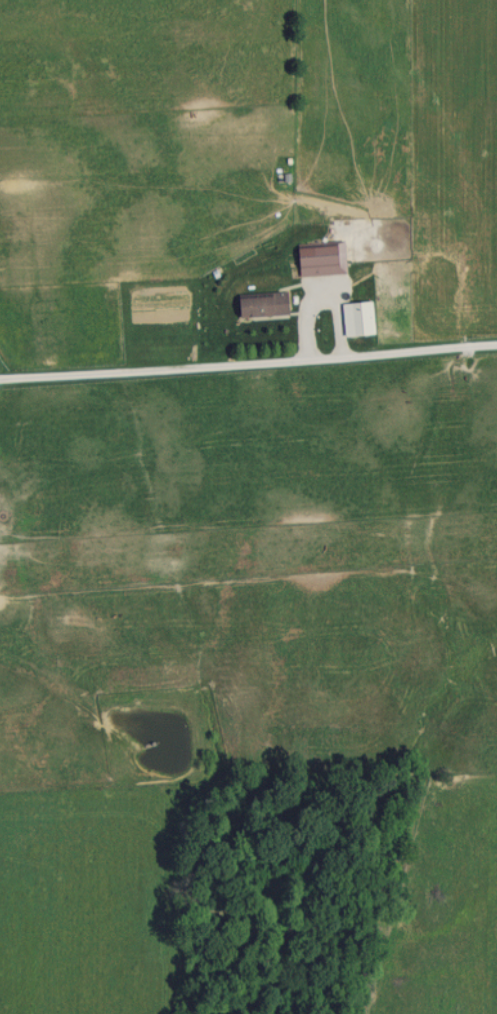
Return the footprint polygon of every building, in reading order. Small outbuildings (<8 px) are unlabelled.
[(344,274),(343,241),(294,244),(295,276),(344,274)] [(234,295),(235,318),(287,314),(285,292),(234,295)]
